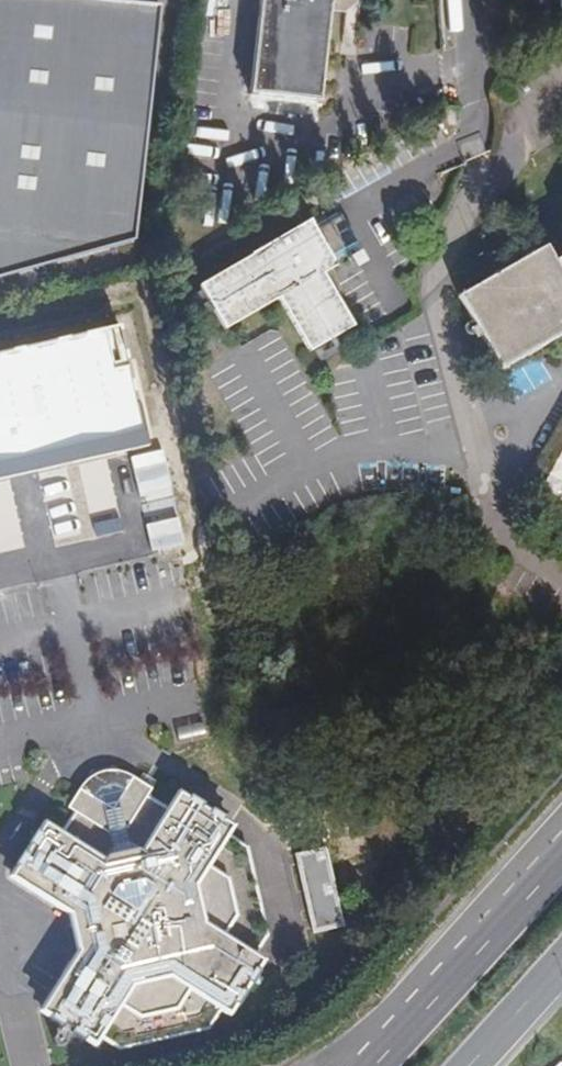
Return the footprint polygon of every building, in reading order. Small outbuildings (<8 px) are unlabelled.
[(58,0),(0,0),(0,283),(138,247),(162,12),(58,0)] [(251,94),(321,102),(332,0),(260,0),(251,94)] [(320,218),(308,224),(333,268),(345,261),(341,253),(350,248),(334,220),(324,226),(320,218)] [(308,224),(199,287),(223,330),(277,299),(306,350),(349,325),(320,275),(333,268),(308,224)] [(556,264),(547,248),(460,300),(502,369),(561,333),(561,260),(556,264)] [(561,488),(561,456),(548,480),(561,488)] [(123,1046),(200,1030),(213,1011),(223,1018),(230,1008),(234,1010),(258,977),(254,975),(260,966),(249,958),(262,939),(245,851),(245,850),(226,838),(232,830),(218,820),(221,815),(192,795),(188,801),(179,795),(169,811),(148,797),(151,791),(133,779),(125,792),(117,787),(101,787),(95,795),(81,786),(69,805),(78,811),(66,830),(51,820),(44,830),(39,826),(16,860),(21,863),(14,874),(68,910),(81,948),(45,1006),(54,1013),(51,1017),(82,1040),(86,1034),(96,1041),(102,1032),(123,1046)] [(316,932),(346,924),(327,846),(296,854),(316,932)]
